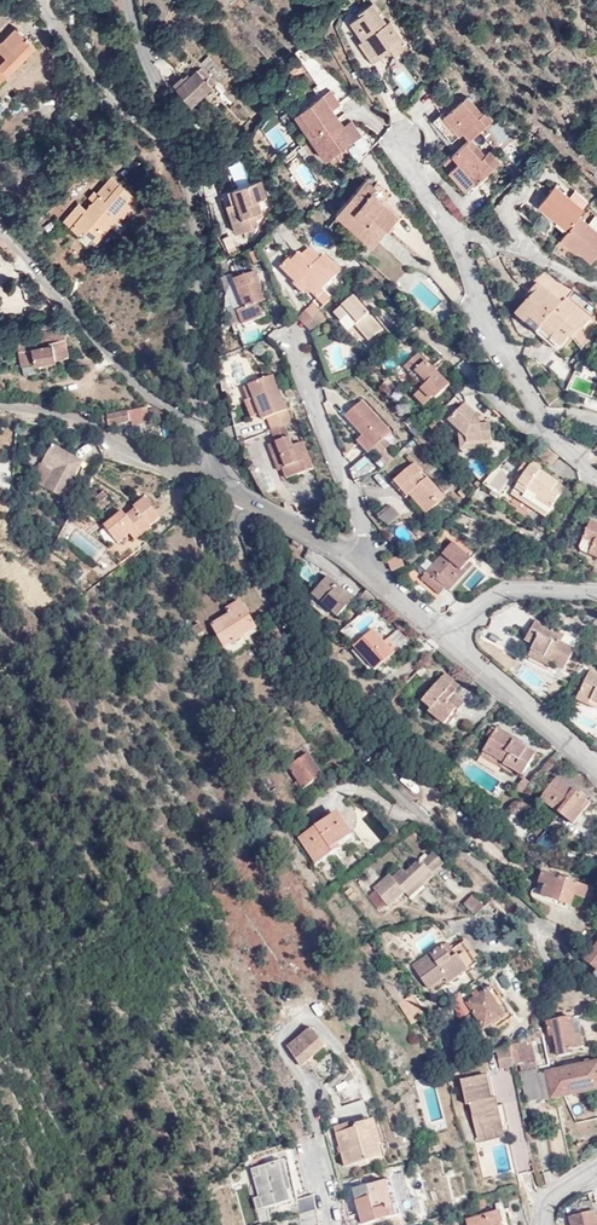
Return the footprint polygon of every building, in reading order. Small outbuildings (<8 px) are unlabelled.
[(399,59),(410,51),(393,23),(389,26),(376,5),(361,15),(363,18),(353,23),(365,43),(360,45),(373,64),(393,52),(399,59)] [(32,45),(12,27),(0,41),(0,52),(4,56),(0,61),(0,78),(1,79),(32,45)] [(212,83),(198,68),(173,89),(186,106),(212,83)] [(333,92),(325,97),(334,111),(342,106),(333,92)] [(334,111),(325,97),(296,116),(327,162),(336,156),(346,150),(356,143),(346,128),(334,111)] [(476,139),(497,121),(488,111),(485,114),(470,97),(446,117),(443,114),(437,121),(454,142),(465,133),(473,142),(476,139)] [(273,116),(258,126),(274,150),(289,140),(273,116)] [(352,122),(346,128),(356,143),(363,137),(352,122)] [(499,145),(510,138),(500,122),(488,129),(499,145)] [(473,142),(446,165),(470,194),(482,187),(479,183),(503,164),(494,152),(490,156),(476,139),(473,142)] [(346,150),(336,156),(340,162),(350,156),(346,150)] [(111,178),(96,195),(97,196),(92,203),(85,211),(77,205),(62,223),(77,235),(76,238),(97,255),(111,239),(118,239),(137,216),(136,204),(135,203),(137,200),(111,178)] [(257,227),(255,221),(253,215),(260,212),(256,202),(266,199),(259,181),(226,192),(231,205),(226,206),(235,235),(257,227)] [(373,251),(399,219),(374,195),(377,191),(367,181),(336,216),(373,251)] [(596,258),(596,231),(582,217),(586,213),(557,186),(539,208),(552,220),(553,218),(569,232),(561,242),(577,257),(580,254),(592,264),(596,258)] [(97,196),(96,195),(94,193),(89,200),(92,203),(97,196)] [(253,215),(255,221),(262,219),(260,212),(253,215)] [(226,254),(235,251),(230,236),(221,239),(226,254)] [(266,239),(256,245),(266,259),(275,253),(266,239)] [(305,312),(307,314),(326,296),(321,292),(341,272),(332,264),(331,264),(322,256),(319,260),(308,250),(302,258),(298,255),(294,258),(292,257),(280,270),(295,284),(293,286),(303,295),(306,291),(316,300),(305,312)] [(266,302),(255,273),(247,277),(244,271),(231,276),(245,310),(237,313),(242,327),(265,318),(260,305),(266,302)] [(517,319),(537,336),(563,304),(541,285),(533,294),(535,296),(517,319)] [(567,299),(584,313),(590,307),(573,292),(567,299)] [(326,296),(307,314),(312,319),(319,312),(331,301),(326,296)] [(369,342),(382,331),(352,298),(333,315),(340,323),(347,317),(369,342)] [(589,318),(567,299),(563,304),(537,336),(556,352),(562,352),(581,327),(589,318)] [(305,312),(298,319),(299,321),(307,314),(305,312)] [(319,312),(312,319),(305,327),(313,334),(327,319),(319,312)] [(307,314),(299,321),(305,327),(312,319),(307,314)] [(593,321),(589,318),(581,327),(585,331),(593,321)] [(62,331),(63,338),(75,335),(73,326),(62,329),(62,331)] [(67,358),(63,338),(62,331),(33,336),(34,341),(16,345),(21,368),(67,358)] [(435,401),(449,386),(417,355),(404,368),(410,374),(410,376),(422,389),(414,398),(425,408),(433,399),(435,401)] [(552,364),(547,375),(566,383),(571,372),(552,364)] [(267,421),(269,427),(289,419),(272,377),(243,389),(248,401),(253,399),(260,416),(263,422),(267,421)] [(250,420),(260,416),(253,399),(248,401),(243,403),(250,420)] [(367,455),(390,434),(361,403),(344,419),(362,438),(356,442),(367,455)] [(481,443),(491,442),(489,425),(479,426),(473,427),(470,425),(475,416),(463,405),(448,423),(458,432),(460,452),(482,449),(482,448),(481,448),(481,443)] [(148,419),(146,407),(107,414),(109,427),(148,419)] [(473,427),(479,426),(478,416),(475,416),(470,425),(473,427)] [(289,419),(269,427),(271,431),(283,426),(291,423),(289,419)] [(283,426),(271,431),(270,432),(276,443),(288,439),(283,426)] [(288,439),(276,443),(275,443),(284,468),(281,469),(282,472),(286,481),(313,470),(302,443),(292,448),(288,439)] [(68,457),(70,453),(49,442),(40,460),(53,467),(43,485),(61,494),(78,462),(68,457)] [(284,468),(275,443),(266,447),(277,473),(282,472),(281,469),(284,468)] [(540,452),(554,462),(558,458),(544,447),(540,452)] [(550,467),(554,462),(540,452),(536,457),(550,467)] [(79,458),(70,453),(68,457),(78,462),(79,458)] [(547,516),(553,506),(560,496),(558,494),(553,490),(556,485),(557,484),(529,465),(528,466),(525,464),(516,477),(521,480),(510,496),(545,519),(547,516)] [(430,520),(448,504),(426,479),(424,481),(419,475),(421,474),(413,465),(391,485),(405,500),(409,497),(430,520)] [(553,490),(558,494),(562,489),(556,485),(553,490)] [(151,523),(161,515),(146,494),(135,502),(137,506),(127,512),(125,509),(105,523),(118,542),(132,532),(136,538),(153,526),(151,523)] [(385,531),(400,519),(389,506),(374,518),(385,531)] [(559,510),(553,506),(547,516),(552,519),(559,510)] [(580,550),(596,557),(596,526),(589,523),(579,550),(580,550)] [(444,591),(469,563),(475,555),(456,539),(420,581),(439,597),(444,591)] [(580,550),(580,554),(596,561),(596,557),(580,550)] [(393,573),(404,568),(397,559),(388,562),(393,573)] [(472,566),(469,563),(444,591),(449,594),(472,566)] [(328,621),(345,606),(322,581),(305,596),(328,621)] [(369,601),(359,591),(347,602),(358,611),(369,601)] [(253,627),(239,598),(221,607),(226,616),(209,624),(220,644),(253,627)] [(533,647),(531,653),(553,664),(552,667),(562,672),(574,651),(558,643),(561,636),(535,622),(524,643),(533,647)] [(392,655),(382,644),(372,631),(353,648),(373,671),(374,672),(392,655)] [(388,638),(382,644),(392,655),(398,650),(388,638)] [(373,671),(353,648),(349,652),(368,675),(373,671)] [(553,664),(531,653),(527,658),(550,670),(552,667),(553,664)] [(578,695),(588,700),(585,706),(588,707),(587,708),(596,713),(596,677),(588,673),(578,695)] [(463,706),(452,697),(446,692),(449,688),(439,680),(421,703),(430,710),(427,713),(444,726),(455,712),(457,713),(463,706)] [(446,692),(452,697),(455,693),(449,688),(446,692)] [(588,700),(578,695),(575,701),(585,706),(588,700)] [(494,731),(512,742),(515,739),(497,728),(494,731)] [(486,738),(489,740),(494,731),(491,730),(486,738)] [(535,756),(512,742),(494,731),(489,740),(485,746),(478,757),(479,758),(477,763),(496,774),(500,768),(520,781),(535,756)] [(320,776),(306,751),(286,764),(296,780),(289,784),(295,792),(320,776)] [(555,779),(542,796),(560,810),(557,814),(572,826),(583,812),(580,810),(586,802),(555,779)] [(560,810),(542,796),(539,800),(557,814),(560,810)] [(465,821),(454,812),(444,823),(455,833),(465,821)] [(343,823),(338,815),(300,839),(317,865),(334,853),(332,849),(349,838),(341,825),(343,823)] [(388,908),(404,893),(418,882),(423,887),(433,877),(431,875),(443,865),(433,853),(427,859),(423,856),(419,860),(421,862),(405,875),(401,871),(392,879),(389,876),(373,891),(388,908)] [(581,903),(586,888),(539,872),(534,887),(541,890),(537,901),(556,907),(554,914),(565,917),(567,911),(569,911),(572,902),(581,903)] [(418,882),(404,893),(408,899),(423,887),(418,882)] [(473,893),(467,900),(478,909),(484,903),(473,893)] [(477,961),(463,941),(448,952),(443,944),(413,965),(428,988),(446,975),(450,980),(477,961)] [(594,975),(596,980),(596,944),(584,960),(596,972),(594,975)] [(510,1015),(489,988),(466,1005),(487,1033),(510,1015)] [(411,1024),(426,1013),(412,993),(397,1003),(411,1024)] [(572,1032),(570,1015),(544,1020),(549,1047),(552,1047),(553,1055),(568,1052),(567,1046),(581,1044),(580,1031),(572,1032)] [(327,1044),(312,1024),(287,1043),(303,1063),(327,1044)] [(534,1069),(528,1035),(508,1042),(512,1066),(517,1065),(518,1071),(534,1069)] [(512,1066),(508,1042),(494,1048),(497,1068),(512,1066)] [(564,1095),(596,1088),(596,1060),(553,1070),(544,1072),(549,1098),(550,1098),(564,1095)] [(523,1101),(540,1099),(535,1073),(534,1069),(518,1071),(523,1101)] [(540,1099),(549,1098),(544,1072),(535,1073),(540,1099)] [(466,1103),(472,1129),(496,1121),(493,1106),(484,1107),(483,1100),(492,1098),(487,1074),(459,1080),(463,1103),(466,1103)] [(350,1109),(364,1101),(363,1098),(348,1102),(350,1109)] [(493,1106),(492,1098),(483,1100),(484,1107),(493,1106)] [(369,1119),(364,1101),(350,1109),(352,1120),(353,1129),(334,1134),(341,1166),(377,1156),(374,1144),(379,1142),(372,1119),(369,1119)] [(384,1111),(388,1126),(397,1124),(401,1123),(397,1108),(384,1111)] [(353,1129),(352,1120),(334,1125),(334,1134),(353,1129)] [(496,1121),(472,1129),(474,1140),(490,1138),(489,1129),(497,1127),(496,1121)] [(523,1122),(527,1141),(536,1139),(532,1121),(523,1122)] [(397,1124),(388,1126),(390,1135),(400,1134),(397,1124)] [(489,1129),(490,1138),(499,1136),(497,1127),(489,1129)] [(256,1208),(289,1199),(281,1170),(275,1171),(274,1162),(251,1168),(257,1196),(254,1197),(256,1208)] [(402,1172),(392,1176),(395,1186),(406,1182),(402,1172)] [(390,1178),(385,1179),(395,1214),(399,1213),(390,1178)] [(351,1188),(356,1209),(360,1223),(395,1214),(385,1179),(351,1188)] [(312,1195),(295,1198),(298,1213),(315,1208),(312,1195)] [(588,1195),(573,1198),(577,1214),(567,1217),(569,1224),(596,1224),(588,1195)] [(298,1213),(299,1216),(313,1213),(317,1224),(319,1224),(315,1208),(298,1213)] [(343,1213),(345,1219),(347,1224),(352,1224),(360,1223),(356,1209),(343,1213)] [(499,1211),(467,1218),(468,1224),(502,1224),(499,1211)] [(299,1216),(301,1224),(316,1224),(317,1224),(313,1213),(299,1216)]
